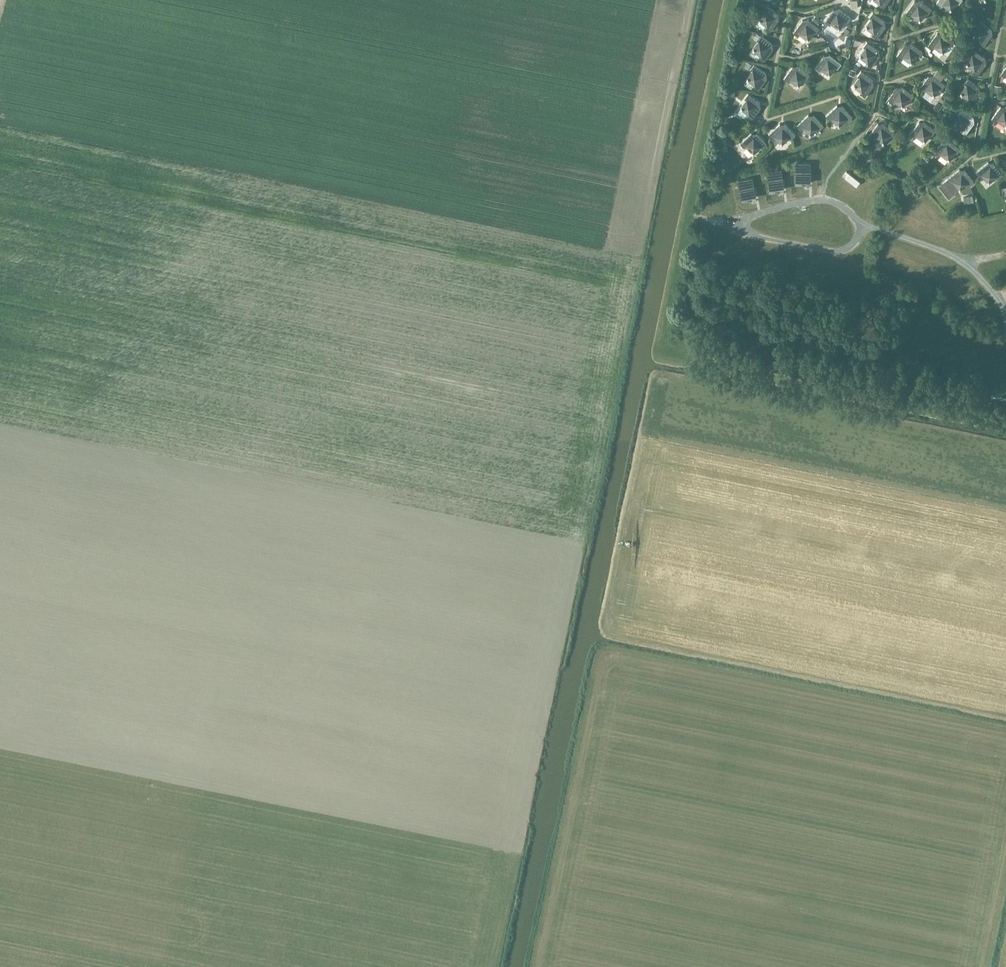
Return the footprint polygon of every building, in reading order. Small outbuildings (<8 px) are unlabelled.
[(857,0),(856,0),(850,1),(850,8),(858,8),(857,0)] [(889,0),(874,0),(879,4),(877,6),(883,9),(889,0)] [(962,0),(938,0),(936,3),(941,7),(943,5),(951,11),(957,3),(959,4),(962,0)] [(928,15),(931,10),(919,1),(918,2),(916,3),(914,1),(905,13),(910,17),(912,15),(920,21),(926,13),(928,15)] [(770,32),(779,20),(777,18),(777,16),(778,15),(766,6),(762,11),(764,12),(758,20),(766,26),(765,28),(770,32)] [(847,23),(851,18),(838,9),(837,10),(835,11),(833,9),(824,22),(829,25),(831,23),(839,29),(845,21),(847,23)] [(876,39),(886,27),(884,25),(884,23),(885,22),(873,12),(869,17),(871,19),(865,27),(873,33),(871,35),(876,39)] [(816,34),(819,29),(807,20),(806,21),(804,22),(802,20),(793,33),(798,36),(800,34),(808,40),(814,32),(816,34)] [(983,46),(992,34),(990,33),(990,31),(991,29),(979,20),(976,25),(978,27),(972,35),(980,41),(978,43),(983,46)] [(950,46),(954,41),(942,32),(941,34),(939,34),(937,33),(928,45),(933,49),(934,47),(942,53),(948,45),(950,46)] [(764,61),(773,49),(771,48),(771,46),(772,44),(760,35),(756,40),(758,42),(752,49),(760,55),(759,57),(764,61)] [(870,68),(879,56),(878,55),(877,53),(879,51),(867,42),(863,47),(865,48),(859,56),(867,62),(865,64),(870,68)] [(919,57),(923,52),(911,43),(909,45),(907,45),(906,44),(897,56),(902,60),(903,58),(911,63),(917,56),(919,57)] [(977,76),(986,64),(984,62),(984,60),(985,59),(973,49),(969,55),(971,56),(966,64),(973,70),(972,72),(977,76)] [(837,69),(841,64),(829,55),(828,56),(826,57),(824,56),(815,68),(820,72),(821,69),(829,75),(835,67),(837,69)] [(758,91),(767,78),(765,77),(765,75),(766,73),(754,64),(750,69),(752,71),(746,79),(754,85),(753,87),(758,91)] [(806,80),(810,75),(798,66),(796,67),(794,68),(792,66),(783,79),(789,82),(790,80),(798,86),(804,78),(806,80)] [(864,97),(873,85),(872,84),(871,82),(873,80),(861,71),(857,76),(859,78),(853,86),(861,92),(859,94),(864,97)] [(941,90),(945,85),(933,76),(932,77),(930,78),(928,76),(919,88),(924,92),(926,90),(934,96),(939,88),(941,90)] [(971,105),(980,93),(979,92),(978,90),(980,88),(967,79),(964,84),(966,85),(960,93),(968,99),(966,101),(971,105)] [(910,101),(914,96),(902,86),(900,88),(898,88),(897,87),(887,99),(893,103),(894,101),(902,107),(908,99),(910,101)] [(752,120),(761,108),(759,107),(759,104),(760,103),(748,94),(744,99),(746,100),(740,108),(748,114),(747,116),(752,120)] [(847,121),(852,117),(842,106),(840,107),(838,107),(837,106),(826,116),(830,121),(832,119),(838,126),(846,119),(847,121)] [(1005,106),(1004,108),(1002,108),(1000,107),(991,119),(996,123),(998,121),(1005,126),(1005,106)] [(965,135),(974,122),(972,121),(972,119),(973,117),(961,108),(957,113),(959,115),(953,123),(961,129),(960,131),(965,135)] [(819,130),(823,126),(813,115),(812,116),(810,116),(808,115),(797,125),(801,130),(803,128),(810,135),(817,129),(819,130)] [(932,135),(936,130),(924,121),(923,123),(921,123),(919,122),(910,134),(915,138),(916,136),(924,142),(930,134),(932,135)] [(891,137),(895,132),(883,123),(881,125),(879,125),(878,124),(868,136),(874,140),(875,138),(883,144),(889,136),(891,137)] [(790,140),(795,135),(785,124),(783,126),(781,126),(780,124),(768,134),(773,139),(775,137),(781,144),(789,138),(790,140)] [(733,127),(729,131),(736,137),(740,133),(733,127)] [(762,149),(766,144),(756,133),(755,135),(752,135),(751,133),(740,143),(744,148),(746,146),(753,154),(760,147),(762,149)] [(733,135),(728,140),(732,145),(737,140),(733,135)] [(956,154),(960,149),(948,140),(947,141),(945,142),(943,140),(934,152),(939,156),(941,154),(949,160),(954,152),(956,154)] [(924,158),(920,163),(928,169),(932,163),(924,158)] [(997,179),(1002,175),(993,163),(991,164),(989,164),(988,162),(976,172),(980,177),(982,175),(988,183),(996,177),(997,179)] [(804,183),(809,183),(810,163),(795,163),(795,183),(801,183),(804,183)] [(947,179),(943,182),(953,195),(959,190),(967,184),(969,186),(974,182),(964,170),(963,171),(960,171),(959,169),(947,179)] [(778,190),(783,189),(781,170),(766,171),(769,191),(775,190),(775,191),(778,190)] [(738,180),(741,200),(747,199),(748,199),(750,199),(750,198),(755,197),(752,178),(738,180)]
